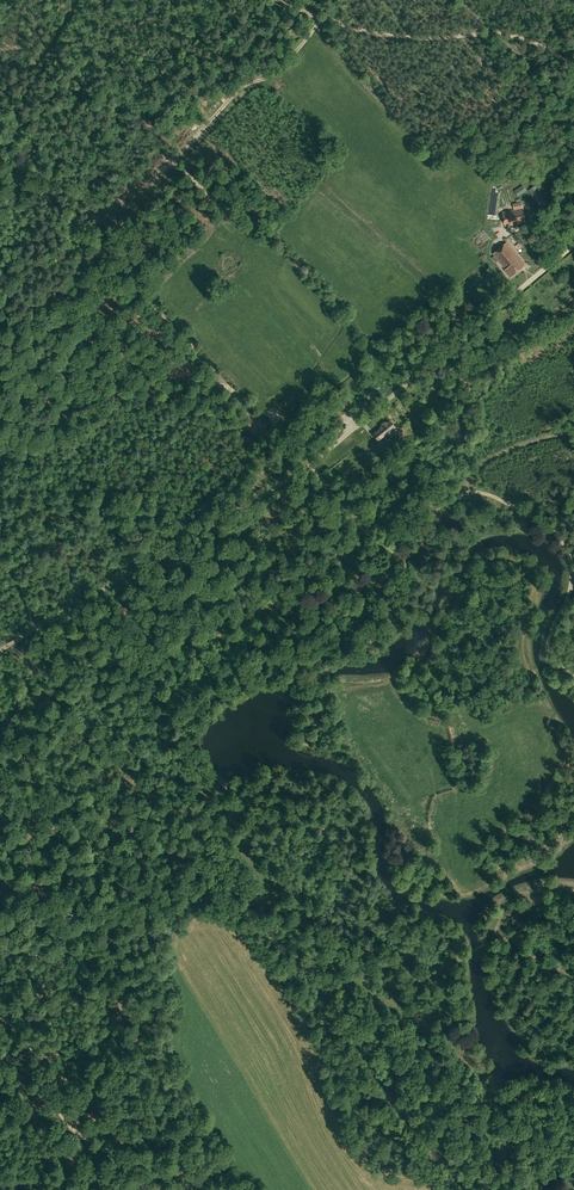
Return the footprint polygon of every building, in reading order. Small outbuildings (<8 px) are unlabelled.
[(541,209),(549,203),(537,184),(528,190),(537,203),(541,209)] [(522,202),(513,203),(514,210),(523,209),(522,202)] [(514,210),(503,212),(506,226),(526,223),(523,209),(514,210)] [(507,242),(499,248),(493,253),(506,269),(505,269),(511,277),(518,271),(525,265),(507,242)] [(334,404),(344,414),(352,406),(343,396),(334,404)] [(382,424),(381,427),(382,427),(389,436),(396,430),(389,421),(386,423),(384,423),(382,424)] [(382,427),(374,434),(381,442),(389,436),(382,427)] [(400,436),(393,442),(401,450),(407,445),(400,436)]
